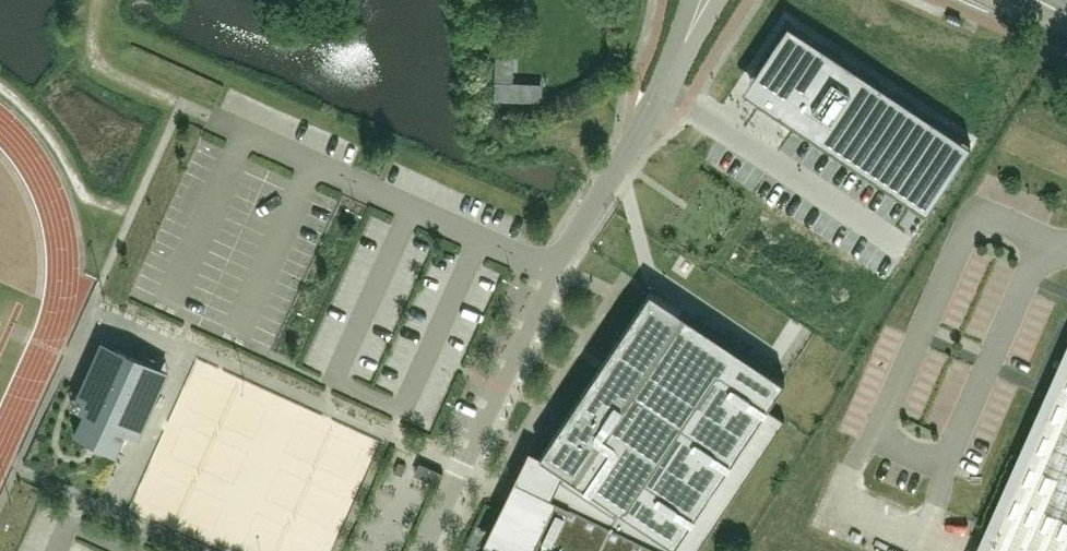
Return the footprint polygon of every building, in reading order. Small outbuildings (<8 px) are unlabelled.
[(971,143),(789,21),(750,79),(766,90),(761,98),(926,209),(971,143)] [(497,57),(497,81),(514,81),(515,57),(497,57)] [(526,483),(667,550),(697,550),(785,419),(767,406),(785,378),(651,288),(646,295),(601,362),(598,367),(550,438),(540,453),(541,454),(526,483)] [(156,363),(115,344),(74,433),(116,452),(156,363)] [(1049,390),(978,550),(1066,550),(1066,351),(1049,390)] [(444,471),(435,468),(430,480),(434,482),(438,483),(444,471)] [(526,483),(523,490),(495,547),(493,550),(667,550),(526,483)]
